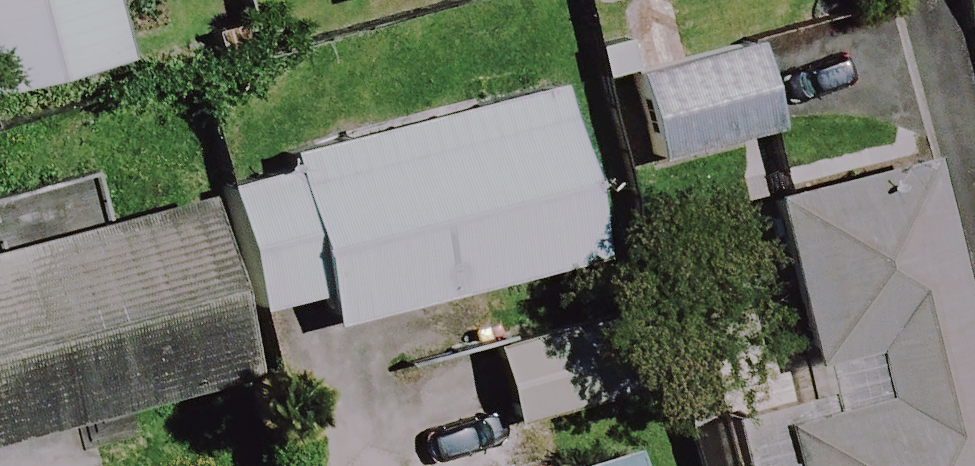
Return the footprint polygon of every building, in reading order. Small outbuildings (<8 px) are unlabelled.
[(111,66),(96,0),(0,0),(0,93),(111,66)] [(747,47),(624,87),(652,171),(775,130),(747,47)] [(283,184),(222,200),(252,313),(313,297),(322,333),(596,261),(549,84),(276,156),(283,184)] [(926,166),(761,208),(811,404),(769,415),(782,465),(974,465),(974,357),(926,166)] [(193,214),(0,264),(0,443),(236,381),(193,214)] [(636,303),(485,347),(511,433),(661,390),(636,303)] [(624,442),(549,465),(632,465),(624,442)]
